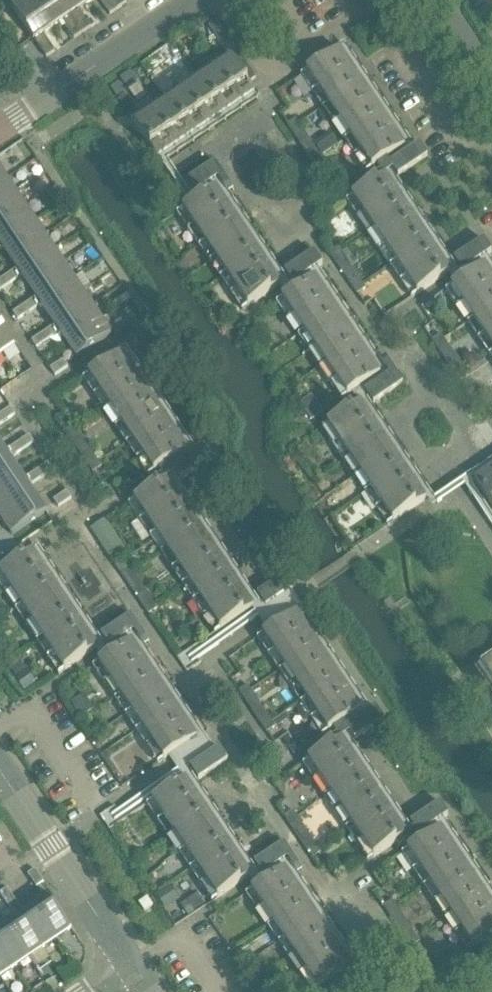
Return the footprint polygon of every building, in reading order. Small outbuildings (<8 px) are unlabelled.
[(35,0),(21,0),(11,6),(34,40),(46,58),(55,51),(43,34),(53,27),(35,0)] [(61,0),(35,0),(53,27),(62,21),(74,39),(83,33),(61,0)] [(83,33),(91,27),(79,9),(89,3),(87,0),(61,0),(83,33)] [(113,0),(100,0),(110,14),(119,8),(113,0)] [(119,8),(127,3),(125,0),(113,0),(119,8)] [(156,159),(253,93),(247,83),(255,78),(216,21),(207,26),(231,61),(134,126),(156,159)] [(404,146),(339,48),(306,71),(371,168),(404,146)] [(134,79),(129,72),(119,79),(123,85),(134,79)] [(296,138),(304,132),(295,119),(286,124),(296,138)] [(338,143),(329,131),(323,136),(332,148),(338,143)] [(304,132),(296,138),(305,152),(313,146),(304,132)] [(397,176),(426,156),(418,143),(389,163),(397,176)] [(313,146),(305,152),(314,166),(323,160),(313,146)] [(217,179),(221,184),(230,197),(230,196),(233,200),(237,197),(214,163),(184,183),(193,195),(217,179)] [(352,197),(417,294),(450,272),(385,174),(352,197)] [(16,193),(6,179),(0,183),(0,204),(16,193)] [(248,307),(281,284),(215,187),(182,210),(248,307)] [(25,207),(16,193),(0,204),(0,224),(25,207)] [(4,248),(1,244),(35,221),(25,207),(0,224),(0,250),(4,248)] [(11,258),(44,236),(35,221),(1,244),(4,248),(11,258)] [(6,276),(11,284),(23,276),(20,272),(54,250),(44,236),(11,258),(18,268),(6,276)] [(483,240),(453,260),(462,273),(491,253),(483,240)] [(338,267),(347,261),(338,247),(329,253),(338,267)] [(30,286),(63,264),(54,250),(20,272),(23,276),(30,286)] [(293,284),(318,267),(322,264),(314,252),(284,272),(293,284)] [(347,261),(338,267),(348,280),(356,275),(347,261)] [(25,305),(30,312),(42,304),(39,301),(73,278),(63,264),(30,286),(37,297),(25,305)] [(491,349),(491,278),(484,265),(451,287),(491,349)] [(356,275),(348,280),(357,294),(365,288),(356,275)] [(6,276),(0,280),(0,291),(11,284),(6,276)] [(347,397),(353,393),(380,374),(315,277),(282,299),(347,397)] [(49,315),(82,292),(73,278),(39,301),(42,304),(49,315)] [(44,333),(49,340),(61,332),(58,329),(92,306),(82,292),(49,315),(56,325),(44,333)] [(30,312),(25,305),(13,313),(18,320),(30,312)] [(68,343),(101,320),(92,306),(58,329),(61,332),(68,343)] [(101,320),(68,343),(77,357),(111,335),(101,320)] [(2,354),(16,344),(0,321),(0,352),(2,354)] [(49,340),(44,333),(32,341),(37,348),(49,340)] [(441,355),(449,349),(440,335),(431,341),(441,355)] [(449,349),(441,355),(450,368),(458,362),(449,349)] [(389,375),(394,372),(379,350),(375,353),(377,357),(389,375)] [(88,375),(154,473),(187,451),(121,353),(88,375)] [(55,376),(68,367),(64,360),(50,369),(55,376)] [(458,362),(450,368),(459,382),(468,376),(458,362)] [(394,372),(389,375),(365,392),(373,404),(402,385),(394,372)] [(300,405),(311,422),(322,414),(311,397),(306,401),(300,405)] [(426,500),(360,403),(327,425),(393,522),(426,500)] [(3,423),(15,415),(10,408),(0,415),(0,419),(3,423)] [(74,446),(83,440),(74,426),(65,432),(74,446)] [(17,444),(22,451),(34,443),(29,436),(17,444)] [(83,440),(74,446),(83,459),(92,454),(83,440)] [(17,444),(5,452),(7,455),(0,460),(0,481),(16,470),(10,459),(22,451),(17,444)] [(171,468),(176,475),(180,481),(209,461),(201,448),(171,468)] [(92,454),(83,459),(93,473),(101,467),(92,454)] [(35,472),(40,479),(52,471),(47,464),(35,472)] [(491,508),(491,469),(474,481),(491,508)] [(0,481),(0,501),(26,484),(23,480),(16,470),(0,481)] [(35,472),(23,480),(26,484),(0,501),(0,517),(2,520),(35,498),(28,487),(40,479),(35,472)] [(253,609),(180,499),(166,479),(133,501),(220,631),(253,609)] [(58,508),(71,499),(66,492),(53,501),(58,508)] [(35,498),(2,520),(11,535),(45,512),(35,498)] [(105,521),(91,530),(116,568),(130,558),(105,521)] [(32,551),(0,572),(0,575),(64,671),(97,649),(32,551)] [(130,588),(138,582),(129,568),(120,574),(130,588)] [(256,596),(261,603),(265,608),(294,589),(286,576),(256,596)] [(138,582),(130,588),(139,601),(147,596),(138,582)] [(147,596),(139,601),(148,615),(156,609),(147,596)] [(296,613),(263,635),(328,733),(361,710),(296,613)] [(109,649),(138,629),(130,617),(100,636),(109,649)] [(147,650),(149,654),(153,651),(142,634),(137,637),(146,651),(147,650)] [(98,663),(164,760),(197,738),(131,641),(98,663)] [(474,675),(491,701),(491,663),(474,675)] [(70,685),(60,692),(66,702),(74,699),(75,692),(70,685)] [(248,706),(257,700),(247,686),(239,692),(248,706)] [(84,693),(70,701),(78,717),(94,709),(84,693)] [(257,700),(248,706),(257,720),(266,714),(257,700)] [(354,741),(383,721),(375,708),(345,728),(354,741)] [(266,714),(257,720),(266,733),(275,728),(266,714)] [(308,761),(373,859),(388,849),(391,853),(409,841),(338,735),(321,746),(324,751),(308,761)] [(198,781),(200,779),(227,761),(219,749),(189,768),(198,781)] [(152,801),(217,898),(250,877),(185,779),(152,801)] [(448,816),(439,804),(410,824),(418,836),(448,816)] [(293,832),(302,826),(293,812),(284,818),(293,832)] [(302,826),(293,832),(303,845),(311,840),(302,826)] [(491,935),(491,905),(440,828),(407,851),(473,948),(491,935)] [(311,840),(303,845),(312,859),(321,853),(311,840)] [(262,877),(291,857),(283,844),(253,864),(262,877)] [(299,878),(302,882),(306,879),(294,862),(289,865),(298,879),(299,878)] [(284,869),(251,891),(317,988),(350,966),(284,869)] [(43,884),(35,871),(27,875),(36,889),(43,884)] [(171,883),(155,893),(164,909),(181,898),(171,883)] [(15,901),(7,889),(0,894),(0,895),(8,906),(15,901)] [(197,893),(187,900),(195,912),(205,905),(197,893)] [(34,906),(56,939),(70,930),(48,896),(34,906)] [(153,907),(147,898),(139,904),(144,912),(153,907)] [(187,900),(180,904),(188,917),(194,912),(187,900)] [(15,901),(8,906),(16,918),(20,915),(42,949),(56,939),(34,906),(23,913),(15,901)] [(393,921),(401,915),(392,902),(383,908),(393,921)] [(5,925),(28,958),(42,949),(20,915),(16,918),(5,925)] [(401,915),(393,921),(402,935),(410,929),(401,915)] [(14,968),(28,958),(5,925),(0,929),(0,947),(14,968)] [(410,929),(402,935),(411,949),(420,943),(410,929)] [(14,968),(0,947),(0,977),(14,968)]
